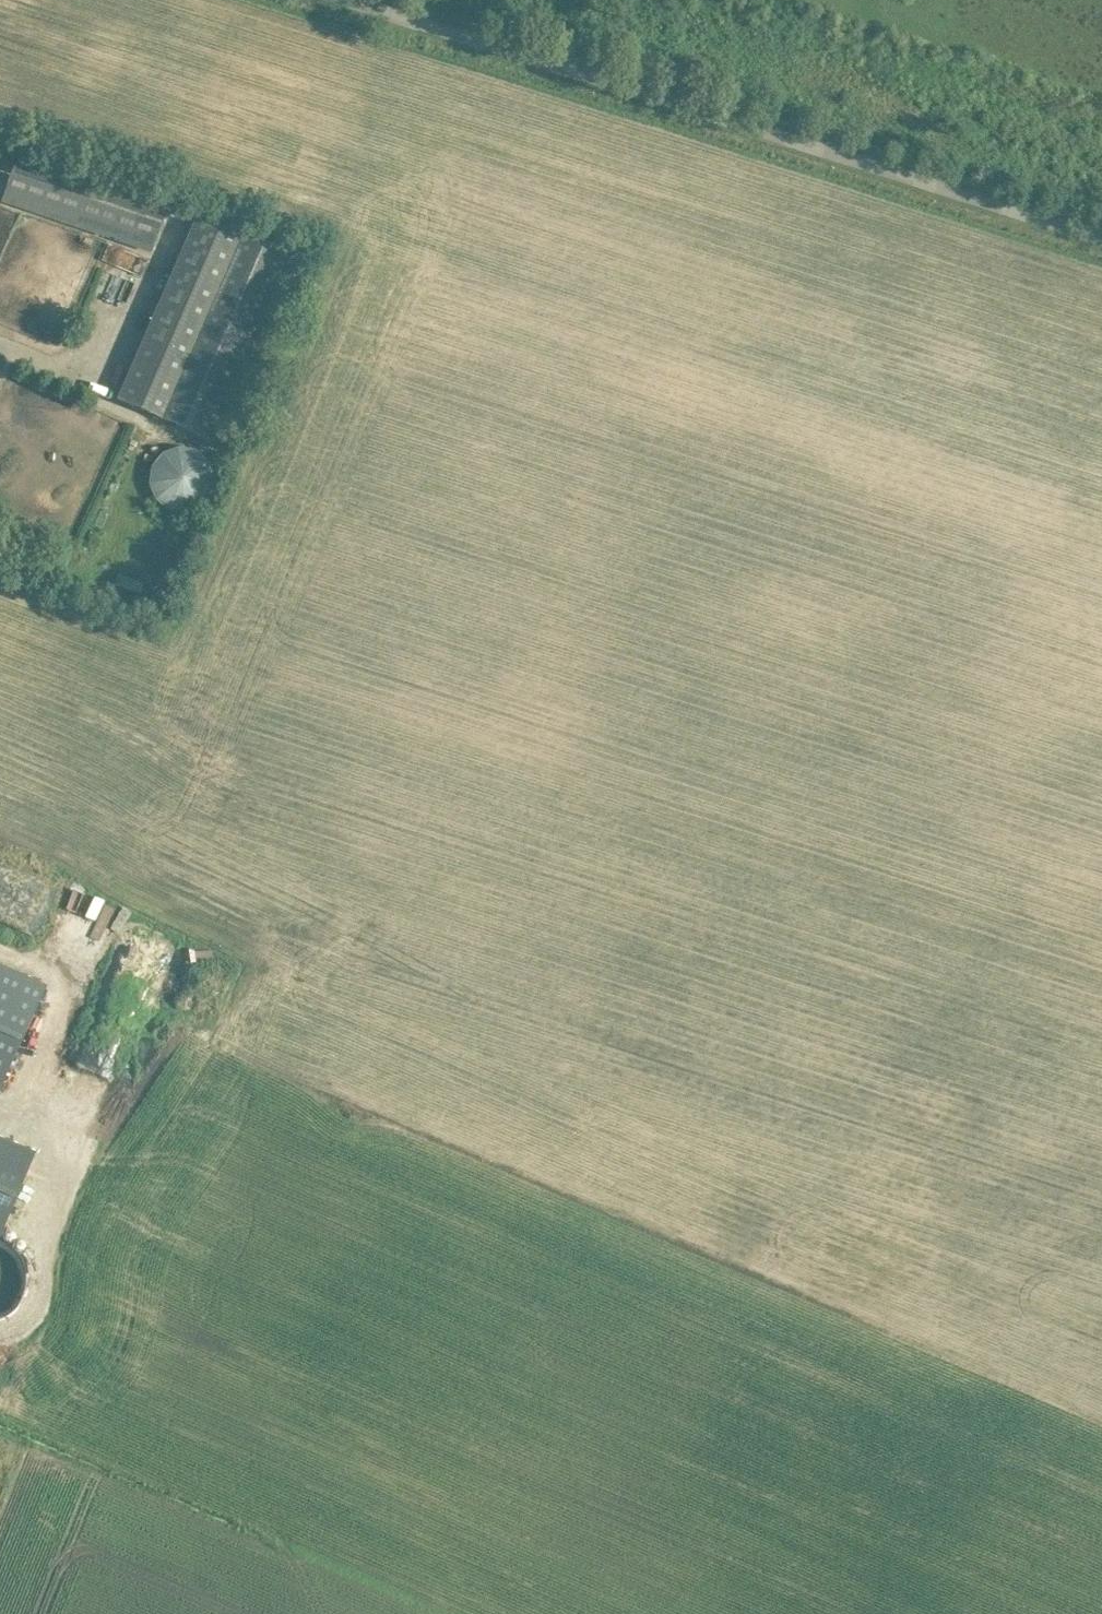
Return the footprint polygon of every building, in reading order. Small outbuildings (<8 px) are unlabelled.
[(2,196),(152,246),(168,197),(19,147),(2,196)] [(117,396),(219,441),(299,258),(197,214),(117,396)] [(149,484),(155,500),(169,511),(186,513),(202,507),(212,493),(215,476),(209,460),(195,450),(178,447),(162,453),(151,467),(149,484)] [(45,989),(0,969),(0,1087),(45,989)] [(35,1156),(0,1141),(0,1235),(2,1236),(18,1197),(35,1156)] [(2,1317),(5,1315),(8,1313),(11,1311),(14,1309),(16,1306),(18,1303),(20,1300),(22,1297),(23,1294),(24,1290),(25,1287),(25,1283),(26,1280),(26,1276),(25,1273),(24,1269),(23,1266),(22,1263),(20,1260),(18,1257),(16,1254),(14,1251),(11,1249),(8,1247),(5,1245),(2,1243),(0,1242),(0,1317),(2,1317)]
